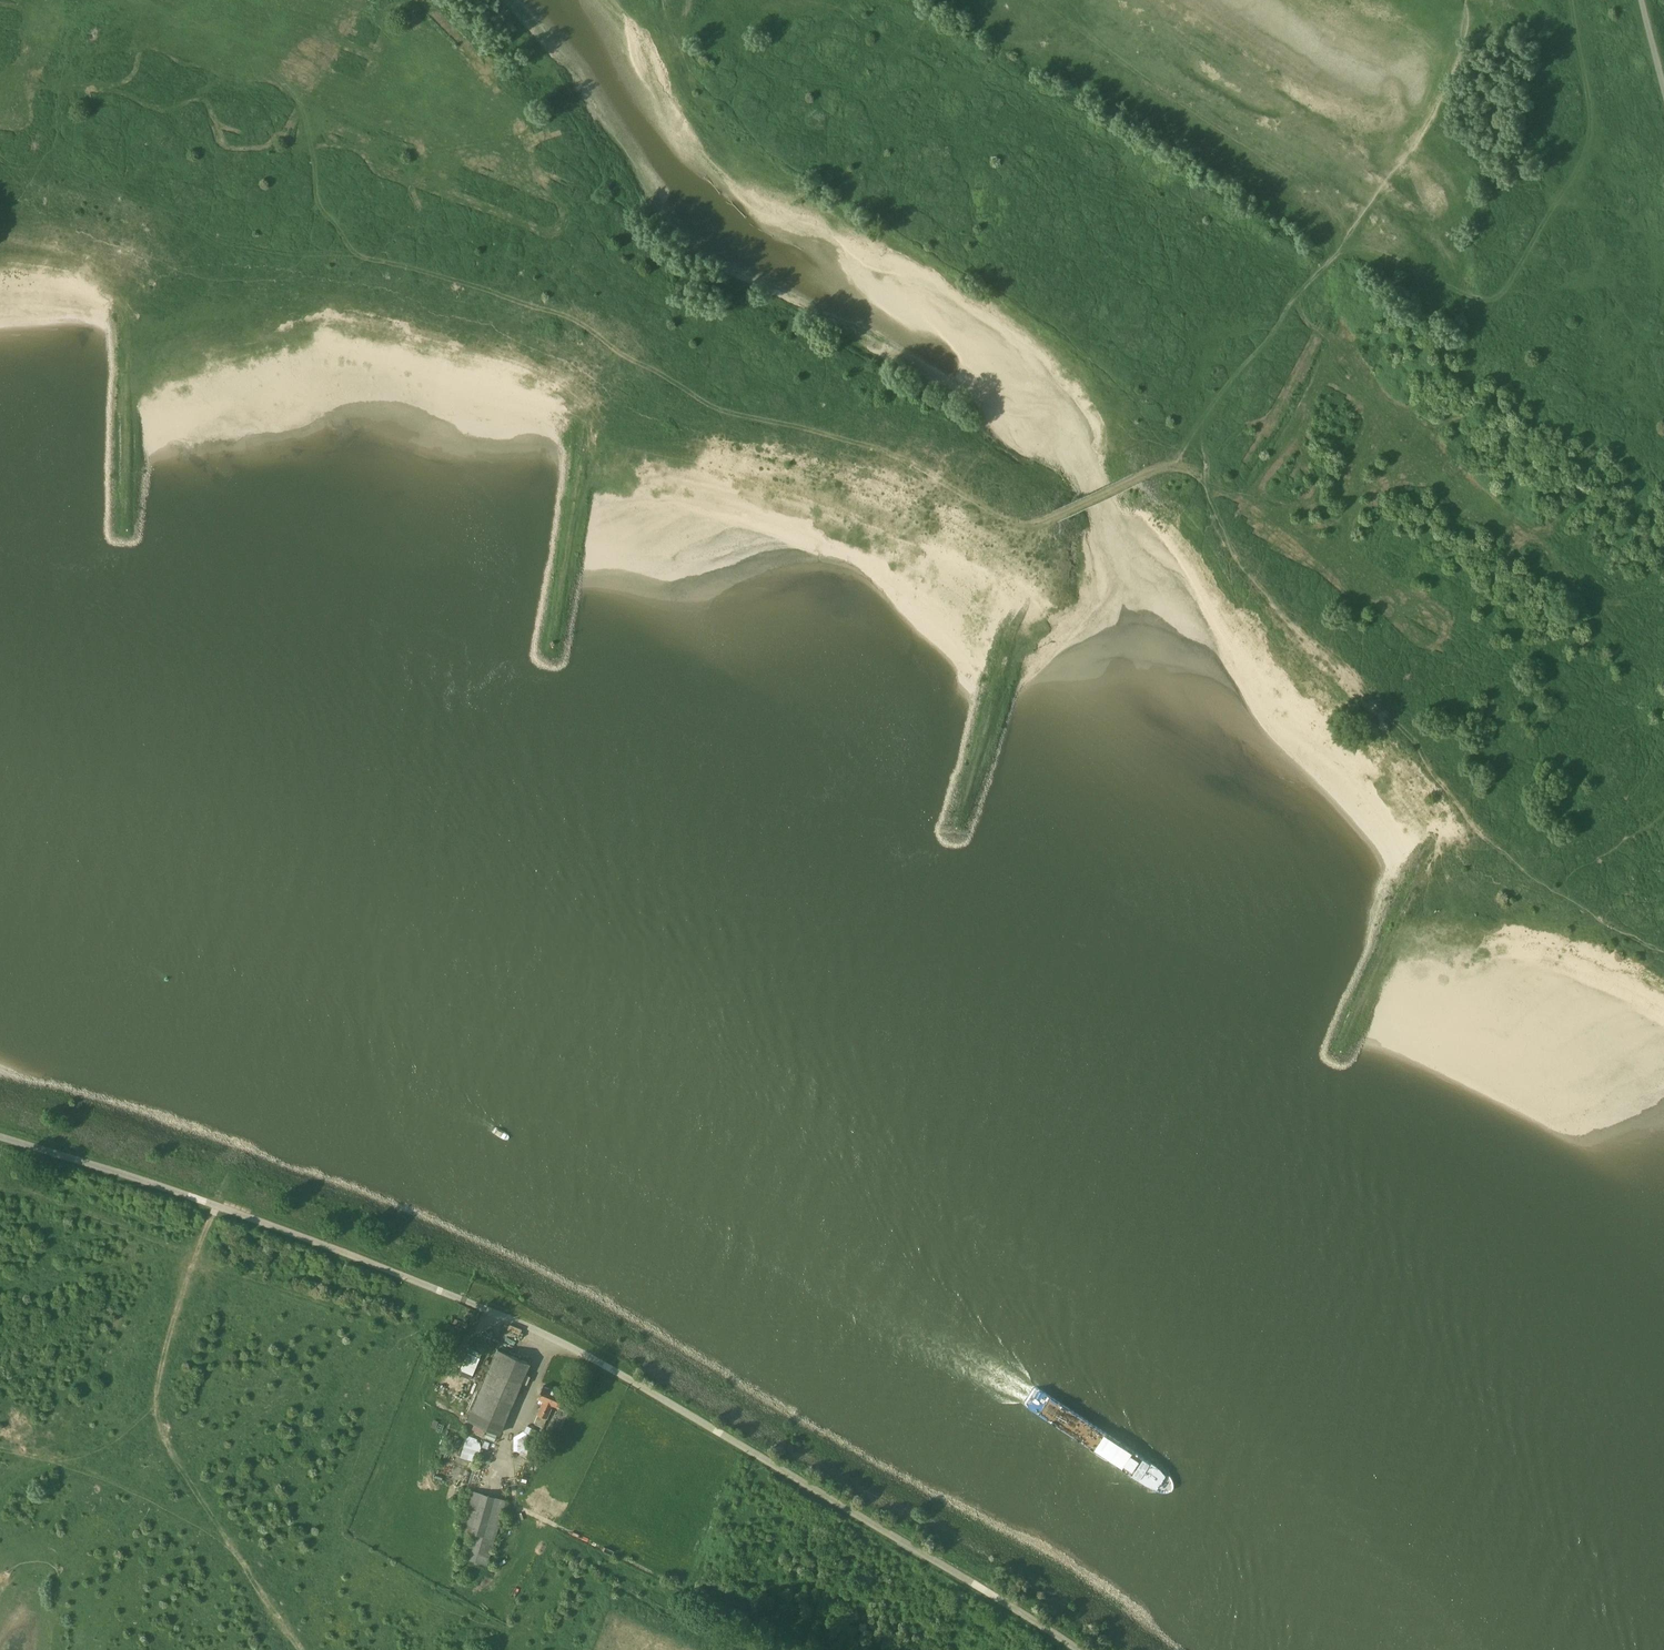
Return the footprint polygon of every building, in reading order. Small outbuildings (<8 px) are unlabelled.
[(511,1352),(526,1356),(529,1342),(514,1339),(511,1352)] [(498,1349),(467,1420),(499,1433),(530,1362),(498,1349)] [(466,1352),(461,1374),(474,1378),(480,1355),(466,1352)] [(538,1397),(543,1399),(537,1414),(538,1414),(535,1420),(544,1424),(547,1418),(548,1418),(554,1405),(569,1411),(575,1399),(544,1385),(538,1397)] [(514,1437),(514,1451),(517,1450),(528,1456),(540,1450),(539,1439),(544,1442),(547,1436),(527,1425),(524,1431),(514,1437)] [(488,1430),(485,1436),(495,1442),(498,1434),(488,1430)] [(477,1449),(479,1450),(482,1440),(467,1435),(461,1457),(474,1460),(477,1449)] [(471,1489),(460,1529),(471,1532),(463,1558),(488,1565),(507,1500),(471,1489)]
